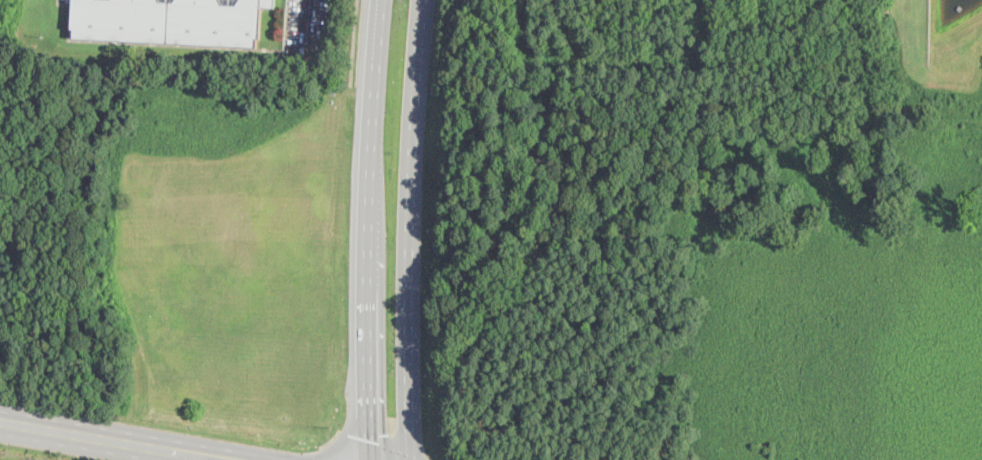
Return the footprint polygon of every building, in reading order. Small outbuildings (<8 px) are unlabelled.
[(68,3),(68,0),(275,0),(274,7),(261,7),(260,39),(257,39),(257,48),(74,39),(74,30),(72,29),(73,3),(68,3)]
